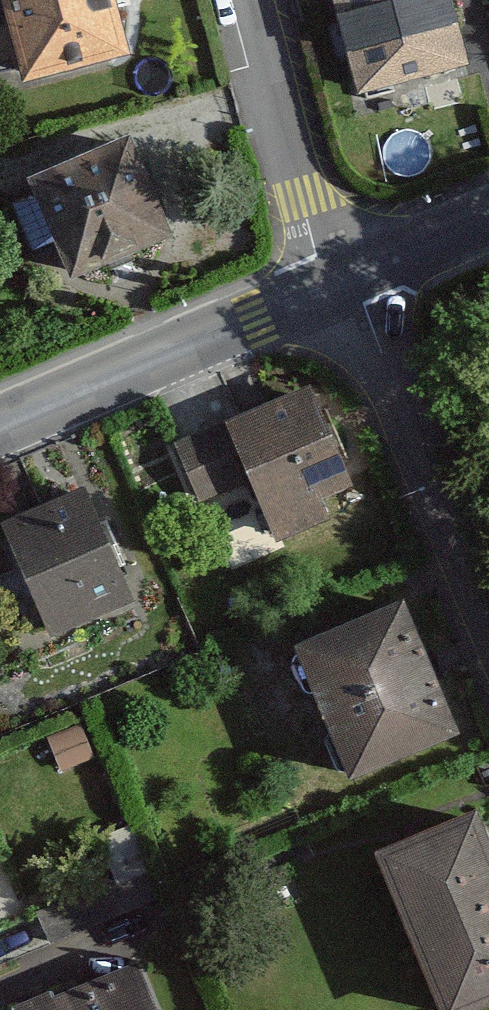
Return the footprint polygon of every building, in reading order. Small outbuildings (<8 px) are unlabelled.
[(22,78),(125,51),(112,0),(3,0),(22,78)] [(357,93),(465,65),(448,0),(333,0),(357,93)] [(124,139),(30,180),(71,275),(165,234),(124,139)] [(317,499),(350,485),(307,387),(270,403),(205,431),(176,443),(200,498),(248,478),(275,538),(282,535),(324,517),(317,499)] [(129,597),(81,489),(18,517),(4,523),(23,566),(52,631),(129,597)] [(295,652),(350,777),(454,732),(399,606),(295,652)] [(377,851),(444,1009),(468,1009),(488,1001),(488,849),(488,848),(479,825),(473,811),(377,851)] [(148,867),(39,911),(46,928),(51,941),(160,897),(148,867)] [(29,998),(34,1009),(156,1009),(135,961),(51,996),(48,990),(29,998)] [(29,998),(9,1007),(11,1009),(34,1009),(29,998)]
